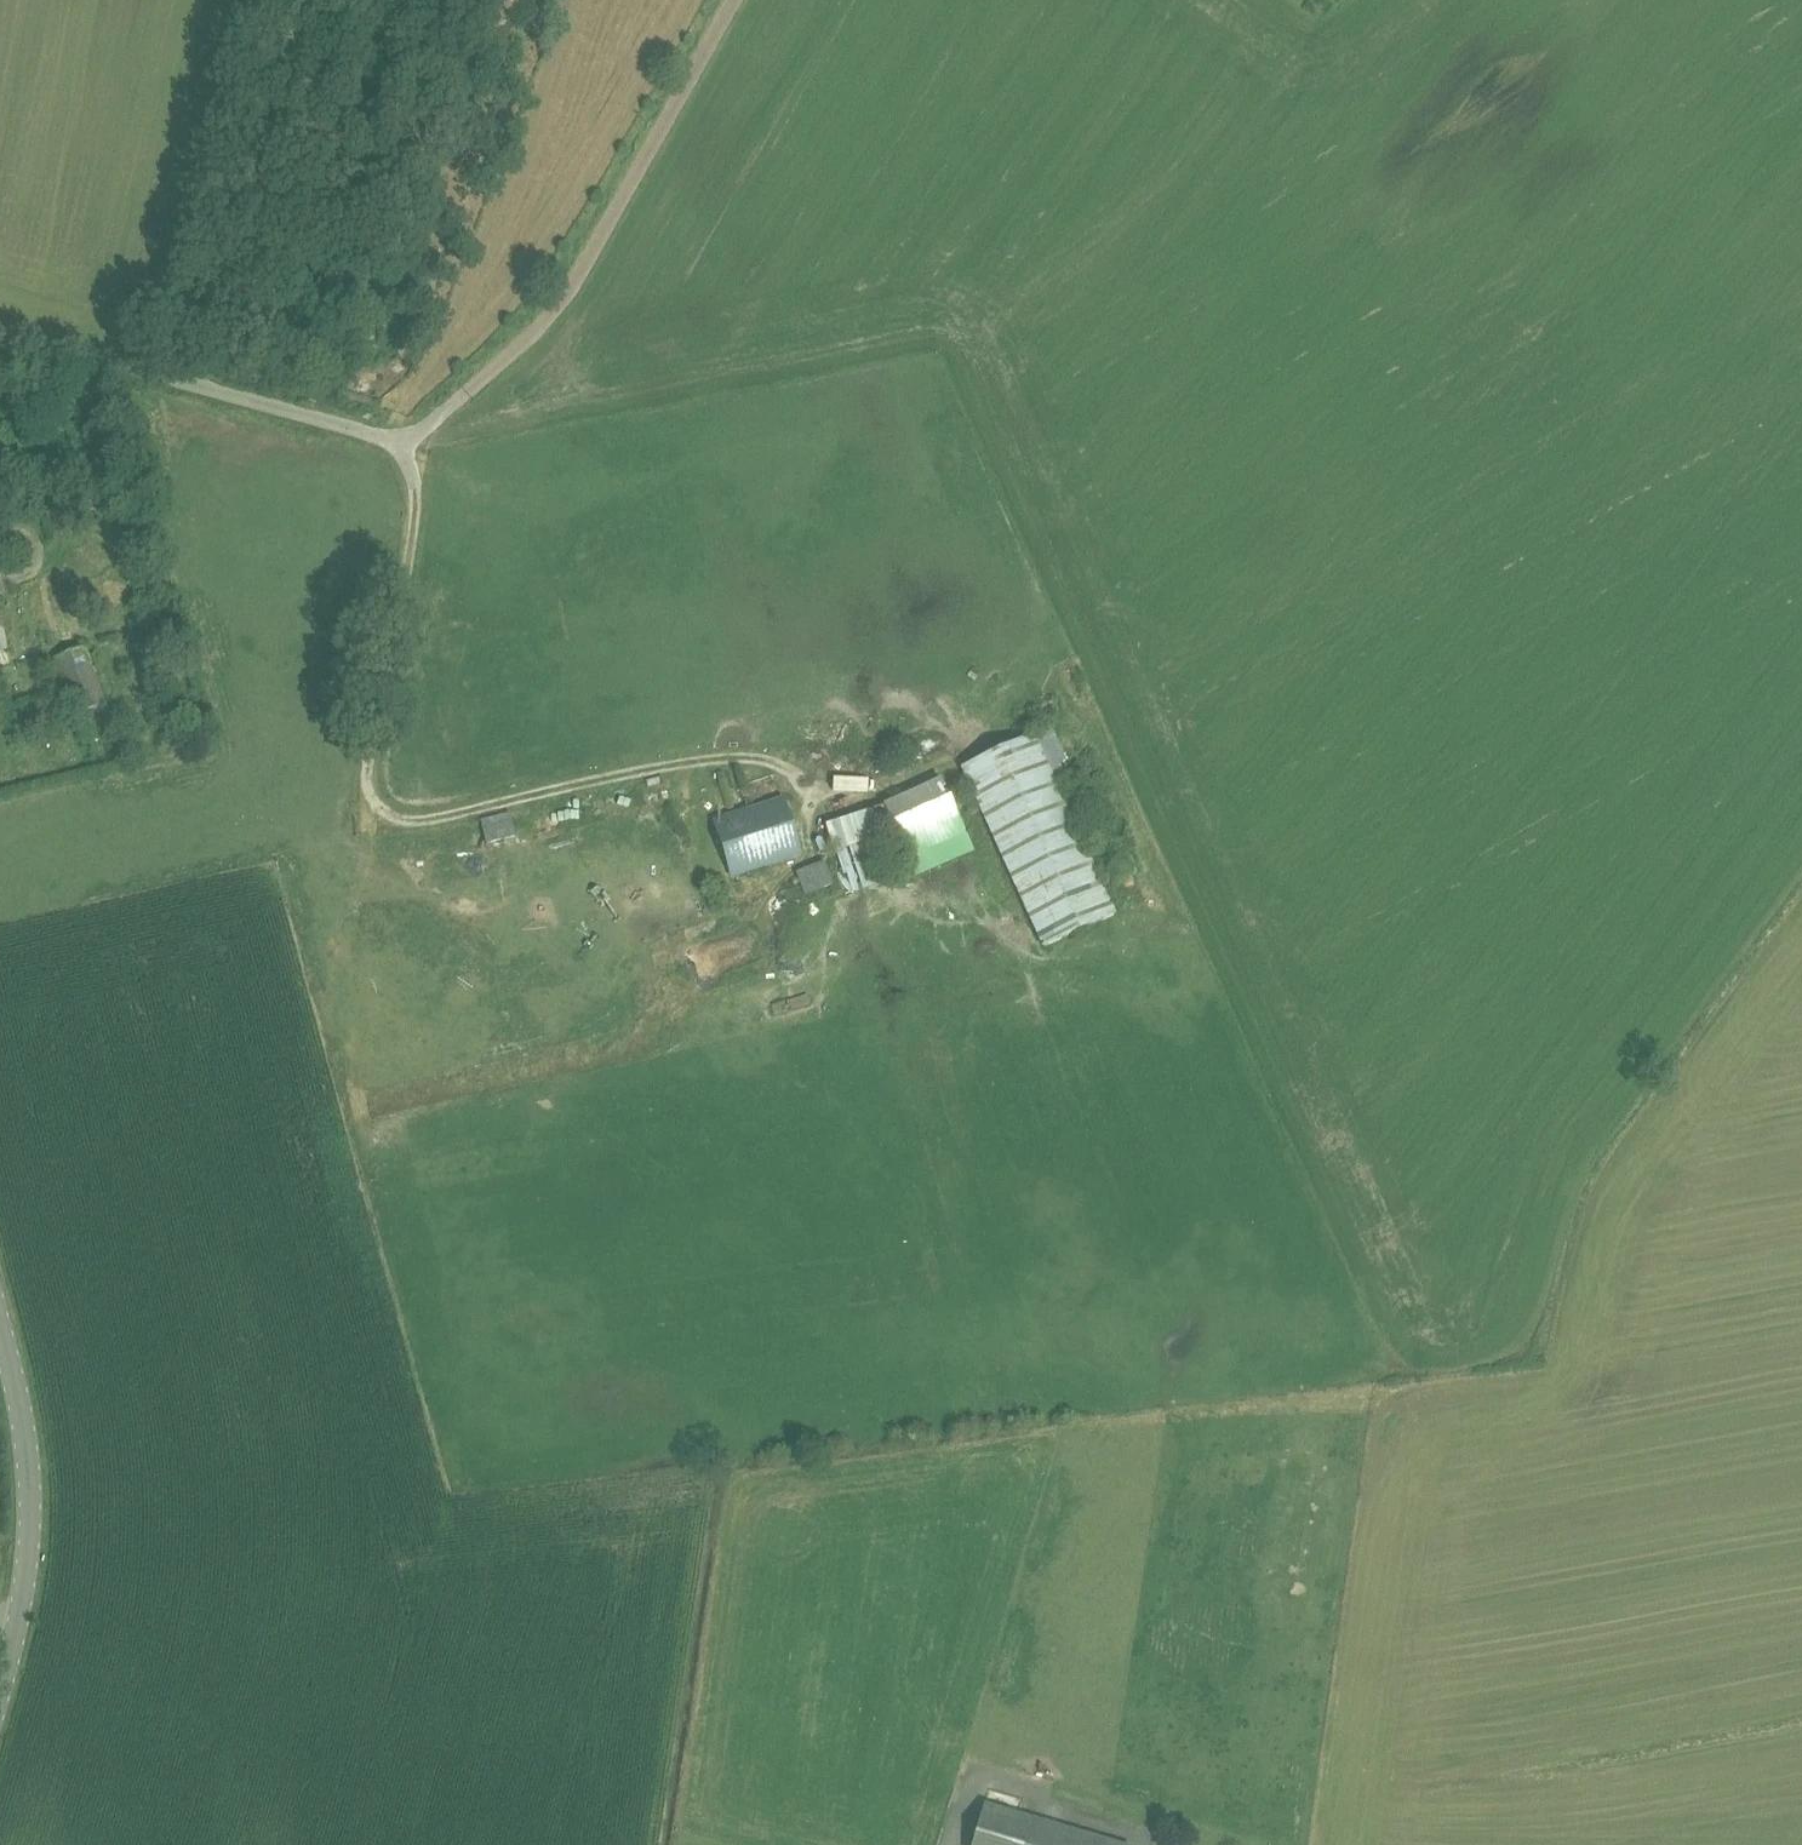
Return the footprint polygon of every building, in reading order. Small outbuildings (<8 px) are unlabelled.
[(53,658),(74,716),(106,706),(85,647),(53,658)] [(1116,915),(1051,772),(1065,766),(1048,727),(1034,734),(960,767),(1040,945),(1116,915)] [(944,775),(954,794),(965,789),(955,769),(944,775)] [(846,892),(887,879),(880,856),(903,849),(916,877),(974,851),(940,778),(882,805),(883,806),(825,825),(846,892)] [(826,791),(829,805),(869,796),(866,783),(826,791)] [(783,799),(713,821),(732,877),(801,855),(783,799)] [(486,842),(515,835),(509,814),(481,821),(486,842)] [(803,891),(831,881),(824,861),(795,871),(803,891)] [(986,1806),(974,1844),(1118,1844),(986,1806)]
